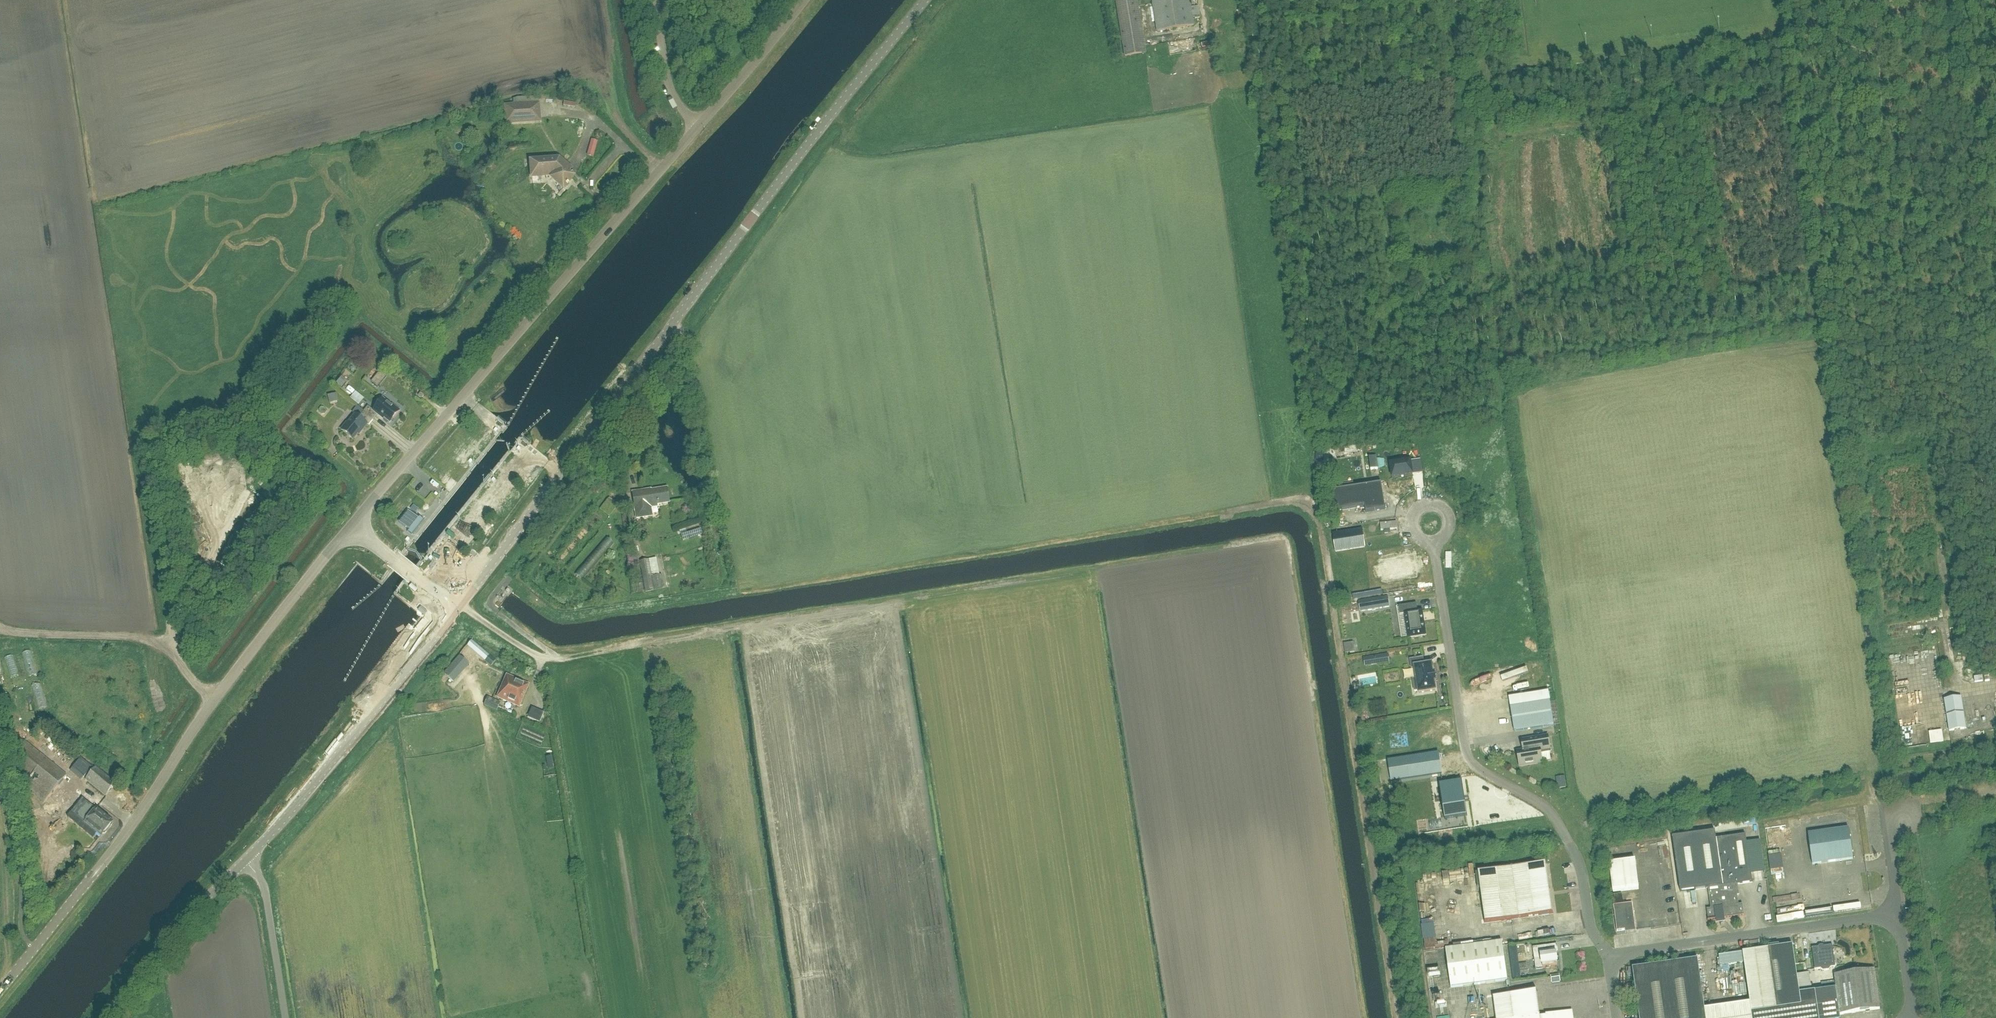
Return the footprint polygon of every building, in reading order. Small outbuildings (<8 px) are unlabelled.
[(1124,56),(1144,53),(1136,0),(1115,0),(1124,56)] [(1157,32),(1193,26),(1189,0),(1152,0),(1157,32)] [(506,124),(540,122),(539,104),(505,107),(506,124)] [(591,140),(587,156),(593,157),(598,142),(591,140)] [(563,189),(573,178),(569,174),(571,171),(559,160),(531,163),(532,176),(554,174),(556,175),(552,179),(563,189)] [(373,384),(377,388),(386,376),(382,373),(373,384)] [(356,393),(351,399),(359,406),(364,400),(356,393)] [(364,413),(373,420),(378,415),(383,419),(384,418),(390,423),(399,412),(393,406),(392,408),(382,400),(373,411),(368,407),(364,413)] [(367,425),(369,426),(373,420),(357,408),(352,413),(356,416),(348,425),(347,424),(341,431),(353,440),(358,434),(359,435),(367,425)] [(1371,471),(1378,470),(1376,458),(1370,459),(1371,471)] [(1411,462),(1390,465),(1392,479),(1413,476),(1411,462)] [(1386,510),(1382,484),(1332,492),(1335,512),(1365,507),(1366,513),(1386,510)] [(670,503),(667,489),(648,492),(647,491),(632,493),(636,519),(652,517),(651,508),(658,507),(658,505),(670,503)] [(423,521),(418,516),(416,518),(409,512),(400,524),(408,531),(407,532),(411,536),(423,521)] [(697,525),(680,532),(683,542),(701,535),(697,525)] [(1351,532),(1333,534),(1335,550),(1353,547),(1351,532)] [(1383,555),(1386,575),(1415,570),(1412,551),(1383,555)] [(651,575),(663,573),(660,557),(649,559),(651,575)] [(639,562),(645,593),(664,589),(661,574),(651,576),(648,560),(639,562)] [(1378,599),(1359,602),(1360,612),(1380,609),(1378,599)] [(1418,612),(1417,604),(1399,607),(1400,615),(1405,615),(1409,638),(1425,635),(1422,611),(1418,612)] [(418,611),(424,616),(427,612),(421,607),(418,611)] [(472,641),(468,646),(486,661),(490,656),(472,641)] [(1377,665),(1389,663),(1387,655),(1376,657),(1377,665)] [(1434,683),(1436,683),(1435,674),(1433,675),(1432,666),(1424,667),(1423,659),(1411,661),(1412,670),(1415,669),(1417,680),(1413,681),(1415,692),(1419,692),(1419,694),(1436,692),(1434,683)] [(443,674),(451,681),(459,671),(451,665),(443,674)] [(519,707),(528,686),(507,677),(498,698),(519,707)] [(497,711),(500,705),(487,699),(484,706),(497,711)] [(1949,732),(1966,729),(1961,699),(1944,701),(1949,732)] [(1514,732),(1554,726),(1550,702),(1510,708),(1514,732)] [(528,718),(540,723),(544,713),(532,708),(528,718)] [(1946,729),(1932,731),(1934,743),(1948,741),(1946,729)] [(1519,767),(1542,763),(1541,754),(1550,753),(1548,737),(1523,741),(1525,751),(1517,753),(1519,767)] [(25,742),(8,763),(30,780),(24,788),(32,794),(28,793),(32,812),(44,810),(42,802),(45,804),(66,777),(67,776),(66,775),(25,742)] [(1388,762),(1392,782),(1442,774),(1438,754),(1388,762)] [(92,767),(81,757),(72,768),(83,777),(92,767)] [(116,783),(96,767),(86,780),(106,796),(116,783)] [(1565,788),(1564,779),(1556,779),(1557,789),(1565,788)] [(1468,816),(1466,816),(1460,783),(1462,782),(1440,785),(1440,786),(1442,786),(1447,819),(1445,819),(1445,820),(1468,816)] [(112,822),(96,809),(91,816),(84,810),(78,817),(86,823),(85,823),(102,836),(103,834),(105,835),(107,832),(106,831),(108,828),(110,828),(112,826),(111,824),(112,822)] [(1812,865),(1853,860),(1849,829),(1808,835),(1812,865)] [(1724,919),(1745,916),(1746,916),(1744,916),(1743,904),(1742,904),(1742,905),(1738,906),(1736,895),(1738,895),(1737,885),(1753,883),(1746,835),(1716,840),(1715,832),(1672,838),(1680,893),(1709,889),(1712,910),(1707,910),(1707,909),(1708,921),(1707,921),(1707,922),(1713,921),(1715,921),(1716,921),(1718,922),(1719,923),(1720,924),(1720,925),(1721,926),(1721,927),(1721,926),(1721,925),(1720,924),(1720,923),(1723,919),(1724,919)] [(1484,923),(1553,914),(1546,864),(1477,873),(1484,923)] [(1626,905),(1624,902),(1623,895),(1613,896),(1614,906),(1617,932),(1636,929),(1632,904),(1626,905)] [(1571,912),(1572,921),(1584,921),(1583,911),(1571,912)] [(1451,988),(1508,981),(1502,942),(1446,950),(1451,988)] [(1802,1006),(1800,994),(1797,976),(1793,946),(1768,949),(1777,1010),(1802,1006)] [(1833,952),(1833,946),(1812,949),(1815,970),(1821,970),(1823,972),(1829,971),(1831,968),(1835,968),(1834,954),(1835,954),(1835,952),(1833,952)] [(1547,953),(1546,947),(1533,948),(1534,961),(1542,960),(1543,969),(1558,967),(1556,952),(1547,953)] [(1719,956),(1721,967),(1744,963),(1743,953),(1719,956)] [(1576,954),(1564,954),(1565,966),(1576,966),(1576,954)] [(1639,1016),(1639,1017),(1706,1017),(1705,1010),(1698,960),(1632,969),(1639,1016)] [(1440,964),(1432,964),(1432,974),(1441,973),(1440,964)] [(1823,991),(1815,992),(1819,1017),(1840,1017),(1839,1016),(1880,1010),(1874,970),(1835,976),(1836,989),(1830,990),(1823,991)] [(1797,976),(1800,994),(1813,992),(1812,986),(1811,986),(1810,974),(1797,976)] [(1552,984),(1561,983),(1559,975),(1551,976),(1552,984)] [(1537,991),(1493,997),(1496,1017),(1567,1017),(1562,1014),(1557,1015),(1541,1017),(1537,991)] [(1815,992),(1813,992),(1800,994),(1802,1006),(1777,1010),(1752,1014),(1752,1017),(1819,1017),(1815,992)]
